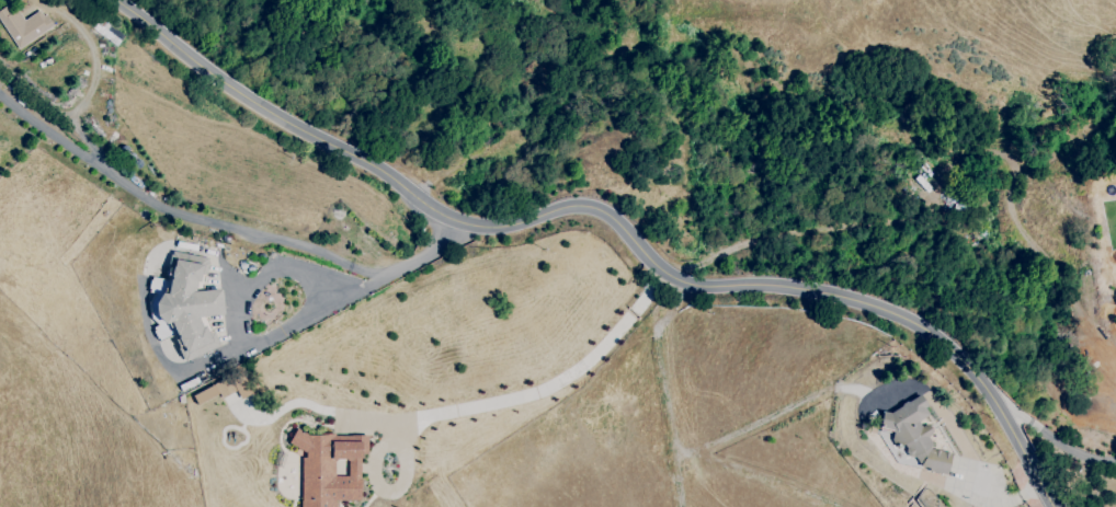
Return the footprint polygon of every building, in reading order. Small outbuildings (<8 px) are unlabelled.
[(52,27),(41,9),(22,22),(10,3),(0,9),(0,22),(18,50),(52,27)] [(219,289),(213,289),(196,292),(198,275),(206,273),(208,257),(170,253),(168,269),(169,274),(167,292),(157,294),(155,308),(159,326),(174,327),(174,328),(180,358),(218,351),(214,333),(203,332),(200,318),(210,316),(214,316),(224,314),(219,289)] [(191,391),(198,409),(237,393),(239,399),(251,394),(242,371),(191,391)] [(946,473),(951,454),(927,447),(932,428),(921,425),(927,402),(903,396),(899,413),(883,409),(878,428),(893,432),(890,443),(906,447),(902,461),(946,473)] [(360,455),(366,455),(366,435),(292,435),(292,448),(301,448),(301,506),(335,506),(335,501),(360,501),(360,455)]
